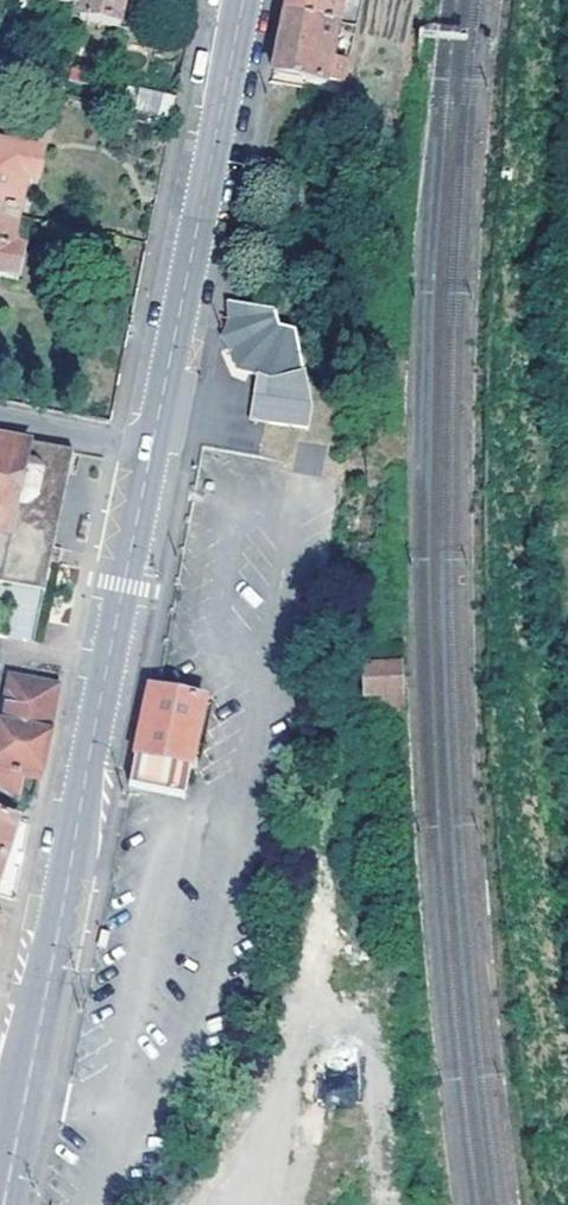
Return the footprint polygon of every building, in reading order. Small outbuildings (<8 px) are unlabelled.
[(44,1),(82,10),(80,20),(118,27),(124,1),(137,2),(138,0),(44,0),(44,1)] [(283,16),(334,27),(341,0),(287,0),(283,16)] [(334,27),(283,16),(277,49),(272,74),(323,85),(334,27)] [(0,56),(0,90),(2,84),(12,61),(0,56)] [(138,93),(133,113),(171,122),(175,101),(138,93)] [(17,217),(24,181),(38,183),(42,156),(0,147),(0,213),(17,217)] [(15,282),(21,254),(9,251),(17,217),(0,213),(0,279),(15,282)] [(272,315),(227,306),(220,346),(226,348),(237,369),(269,386),(301,380),(297,336),(285,328),(272,315)] [(0,438),(0,564),(49,574),(76,454),(0,438)] [(46,593),(49,574),(0,564),(0,584),(46,593)] [(378,699),(382,717),(410,712),(405,651),(376,654),(378,699)] [(38,780),(48,731),(49,723),(56,690),(10,682),(0,729),(0,795),(15,805),(20,776),(38,780)] [(188,768),(202,704),(155,693),(147,693),(141,725),(135,756),(188,768)] [(183,800),(188,768),(135,756),(132,771),(130,777),(128,788),(183,800)] [(7,860),(18,825),(0,819),(0,883),(7,860)]
